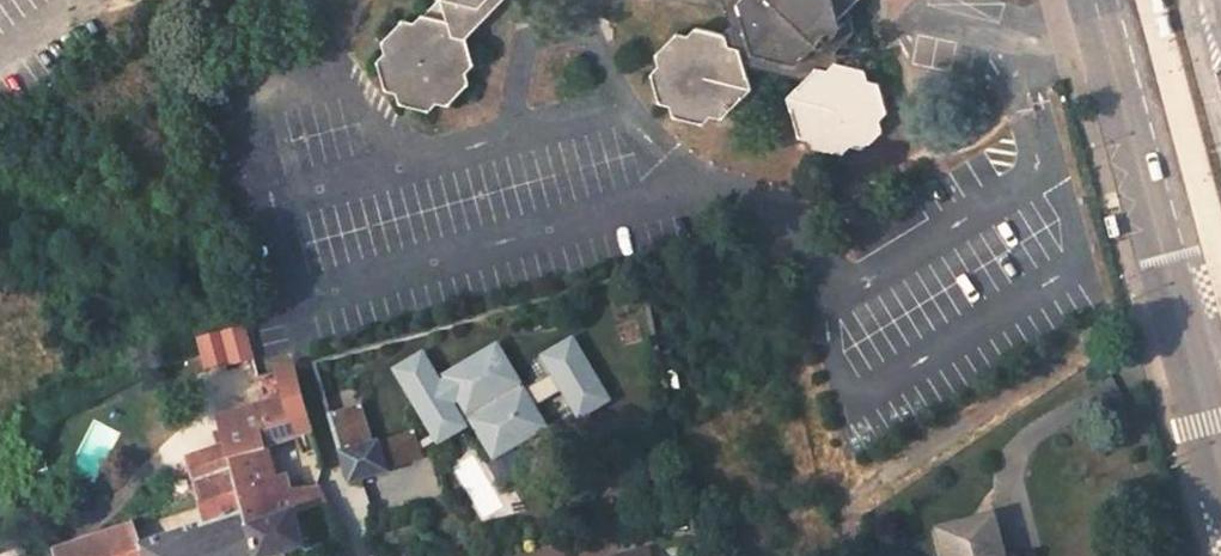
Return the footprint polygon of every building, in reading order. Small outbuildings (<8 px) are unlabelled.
[(467,37),(503,0),(438,0),(416,23),(403,21),(386,39),(389,50),(380,60),(387,88),(400,90),(403,102),(430,109),(438,99),(452,103),(470,84),(466,72),(475,63),(467,37)] [(804,80),(804,82),(787,98),(798,136),(810,138),(814,150),(843,158),(850,149),(863,152),(883,131),(877,118),(887,109),(879,82),(866,81),(862,67),(838,61),(834,51),(854,31),(847,11),(857,1),(858,0),(724,0),(727,11),(733,26),(724,32),(697,26),(688,36),(675,33),(658,51),(662,64),(652,73),(660,101),(672,103),(675,117),(701,123),(709,114),(724,117),(751,87),(746,66),(804,80)] [(727,11),(724,0),(682,0),(727,11)] [(244,330),(198,342),(206,372),(252,360),(244,330)] [(395,370),(432,433),(460,417),(451,404),(458,400),(471,421),(493,457),(524,439),(520,432),(540,420),(532,407),(562,390),(567,399),(602,390),(572,340),(543,357),(553,373),(550,375),(523,391),(496,346),(444,376),(446,379),(439,383),(422,354),(395,370)] [(550,375),(553,373),(543,357),(540,359),(550,375)] [(277,488),(240,497),(230,462),(256,455),(252,444),(312,423),(295,366),(278,371),(287,401),(219,419),(226,448),(189,461),(201,501),(203,501),(208,517),(210,526),(247,514),(252,527),(295,514),(320,506),(328,504),(320,489),(317,490),(291,494),(288,485),(277,488)] [(607,399),(602,390),(567,399),(578,417),(607,399)] [(413,439),(376,449),(382,469),(418,458),(417,453),(471,421),(458,400),(451,404),(460,417),(432,433),(414,444),(413,439)] [(362,407),(329,416),(349,484),(362,481),(384,474),(382,469),(376,449),(376,446),(373,447),(362,407)] [(267,453),(315,435),(312,423),(252,444),(256,455),(230,462),(240,497),(277,488),(267,453)] [(320,506),(325,511),(327,512),(332,513),(328,504),(320,506)] [(181,529),(183,534),(142,547),(134,525),(54,552),(55,555),(289,555),(305,551),(295,514),(252,527),(247,514),(210,526),(208,517),(192,523),(195,530),(190,532),(189,527),(181,529)] [(941,532),(948,555),(1003,555),(992,518),(941,532)]
